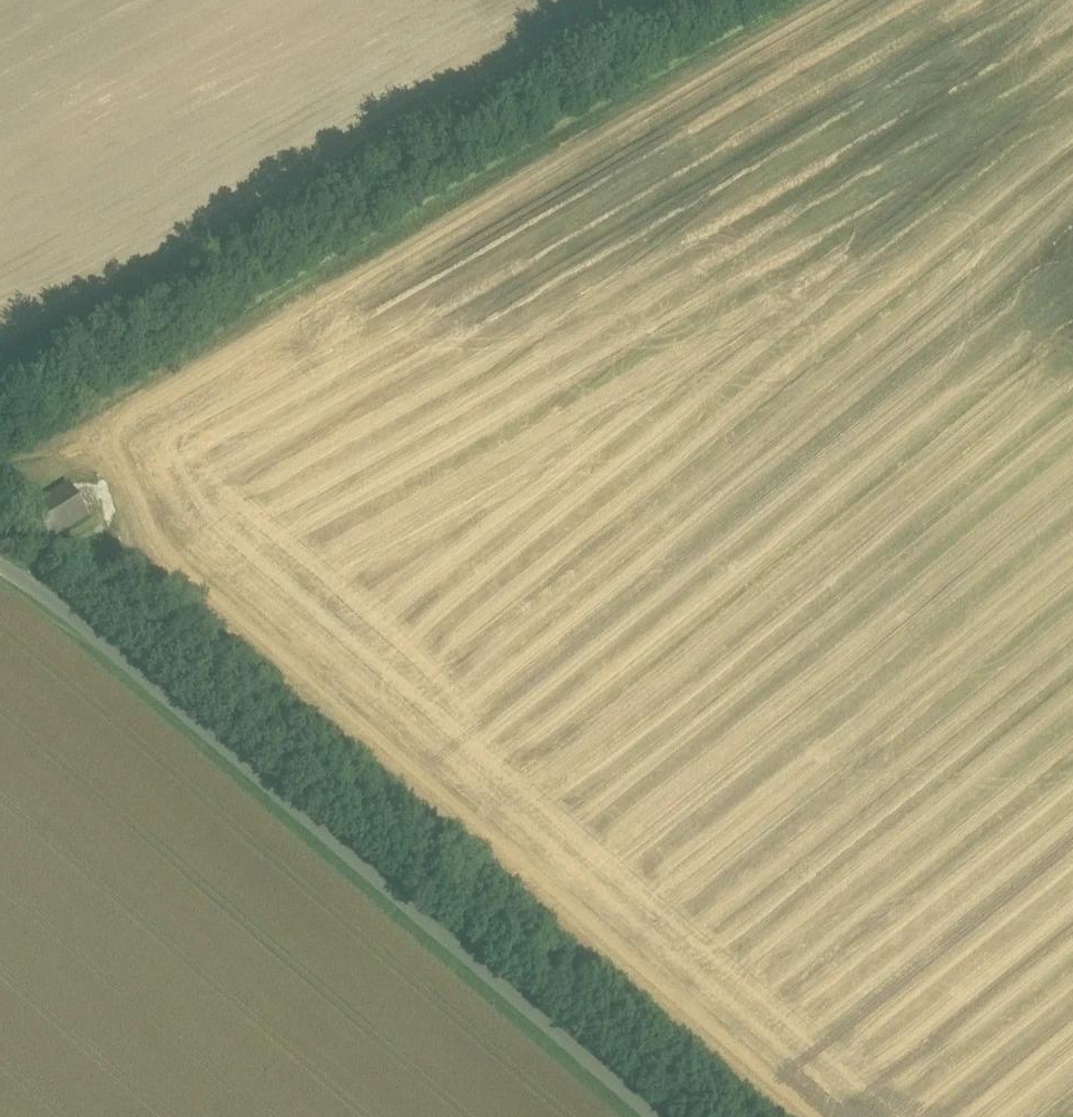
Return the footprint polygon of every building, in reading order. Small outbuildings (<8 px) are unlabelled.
[(74,480),(35,504),(46,521),(85,497),(74,480)] [(55,536),(96,516),(88,499),(47,520),(55,536)]
